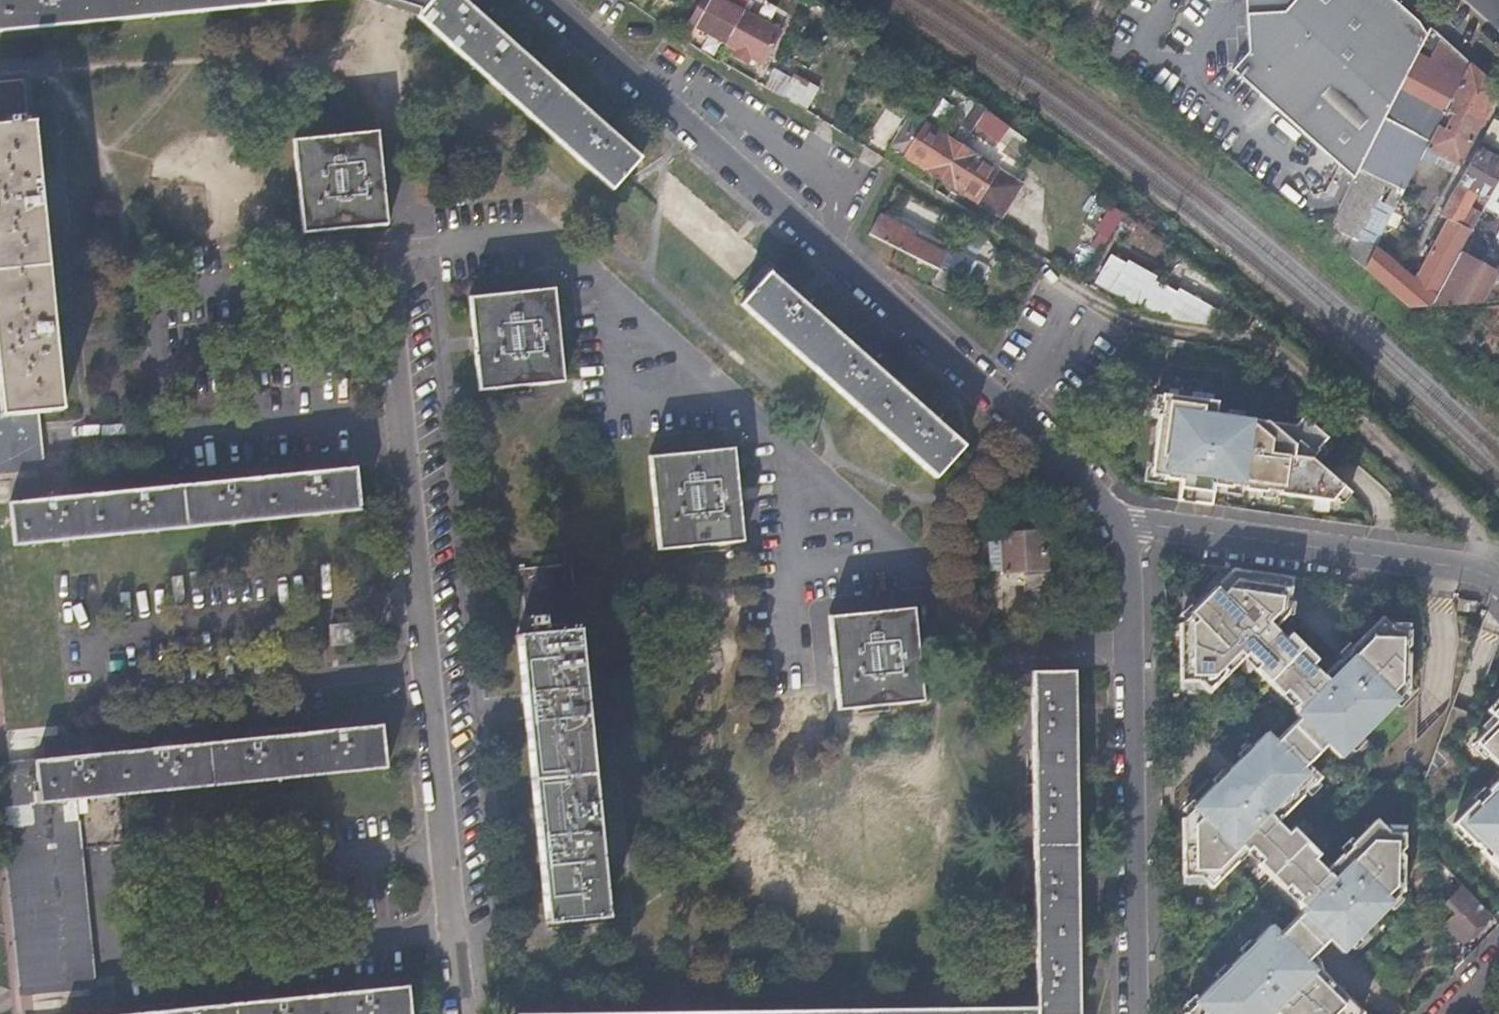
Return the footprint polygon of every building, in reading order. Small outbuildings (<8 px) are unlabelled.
[(67,23),(211,9),(307,0),(0,0),(0,30),(67,23)] [(512,100),(614,191),(641,161),(463,0),(370,0),(416,15),(512,100)] [(689,22),(735,47),(750,56),(761,62),(778,30),(743,10),(732,4),(725,0),(701,0),(689,22)] [(732,4),(743,10),(748,0),(725,0),(732,4)] [(1353,179),(1371,143),(1426,34),(1417,21),(1394,0),(1294,0),(1284,12),(1248,14),(1250,52),(1232,70),(1353,179)] [(1248,14),(1284,12),(1294,0),(1247,0),(1248,14)] [(760,1),(754,14),(780,26),(786,13),(760,1)] [(1334,217),(1325,234),(1364,268),(1375,245),(1357,238),(1342,229),(1344,224),(1359,233),(1364,224),(1381,189),(1374,186),(1376,180),(1374,179),(1387,154),(1396,159),(1386,180),(1404,189),(1425,146),(1430,136),(1468,61),(1430,27),(1426,34),(1371,143),(1353,179),(1334,217)] [(750,56),(735,47),(731,54),(747,63),(750,56)] [(1497,87),(1468,61),(1430,136),(1425,146),(1458,164),(1497,87)] [(761,88),(804,113),(815,93),(772,68),(761,88)] [(0,79),(0,469),(40,465),(33,409),(62,406),(33,120),(27,121),(23,76),(0,79)] [(974,104),(1028,143),(1030,140),(976,102),(974,104)] [(976,199),(996,168),(926,123),(910,113),(890,144),(976,199)] [(378,132),(293,140),(303,233),(386,225),(378,132)] [(1364,268),(1410,307),(1431,305),(1458,251),(1498,175),(1498,158),(1477,147),(1441,214),(1449,219),(1417,278),(1375,245),(1364,268)] [(1020,184),(996,168),(976,199),(1001,214),(1020,184)] [(1104,254),(1123,213),(1108,206),(1089,247),(1104,254)] [(869,232),(936,266),(954,275),(965,280),(975,261),(964,255),(960,261),(944,253),(945,251),(909,233),(911,229),(879,212),(869,232)] [(1357,238),(1375,245),(1380,236),(1364,224),(1359,233),(1344,224),(1342,229),(1357,238)] [(960,261),(964,255),(947,246),(945,251),(944,253),(960,261)] [(1458,251),(1431,305),(1483,299),(1491,284),(1497,272),(1458,251)] [(1163,317),(1207,323),(1218,310),(1178,285),(1175,290),(1110,254),(1094,280),(1163,317)] [(954,275),(936,266),(930,279),(947,287),(954,275)] [(770,271),(740,304),(931,475),(960,443),(770,271)] [(552,286),(469,295),(479,387),(562,378),(552,286)] [(1341,485),(1309,457),(1317,448),(1315,447),(1325,436),(1301,415),(1294,424),(1245,417),(1212,399),(1160,392),(1148,473),(1179,478),(1176,498),(1209,502),(1211,484),(1230,486),(1230,485),(1243,486),(1243,488),(1264,491),(1264,489),(1277,491),(1277,493),(1329,499),(1341,485)] [(732,446),(647,455),(657,547),(741,538),(732,446)] [(9,501),(7,478),(41,475),(40,465),(0,469),(0,502),(9,501)] [(6,504),(9,550),(199,526),(359,510),(357,469),(224,481),(6,504)] [(1044,531),(1003,535),(1006,572),(1023,570),(1024,588),(1032,588),(1035,624),(1050,623),(1044,531)] [(570,564),(518,569),(523,625),(576,620),(570,564)] [(1184,1013),(1359,1013),(1362,1011),(1321,970),(1317,958),(1333,942),(1342,951),(1354,939),(1352,937),(1360,928),(1362,930),(1393,900),(1391,898),(1400,889),(1402,889),(1403,855),(1399,850),(1403,846),(1404,831),(1389,830),(1381,823),(1375,817),(1349,844),(1351,846),(1343,855),(1341,853),(1325,868),(1314,857),(1320,852),(1292,825),(1287,830),(1276,819),(1302,793),(1301,792),(1310,783),(1311,784),(1319,776),(1306,763),(1326,742),(1340,755),(1354,741),(1352,739),(1360,730),(1362,733),(1398,696),(1396,695),(1405,686),(1408,686),(1408,651),(1404,647),(1409,643),(1409,628),(1394,627),(1387,620),(1381,614),(1347,648),(1349,650),(1340,658),(1338,657),(1323,673),(1312,662),(1317,657),(1289,630),(1284,635),(1274,624),(1286,612),(1287,606),(1285,606),(1286,594),(1288,594),(1291,575),(1232,567),(1179,621),(1179,680),(1196,680),(1203,687),(1208,691),(1246,652),(1257,662),(1253,666),(1281,693),(1285,690),(1296,700),(1292,704),(1294,711),(1299,715),(1274,739),(1266,730),(1253,744),(1255,746),(1246,754),(1244,752),(1228,769),(1230,771),(1221,780),(1219,778),(1191,806),(1193,808),(1184,816),(1181,816),(1182,875),(1199,875),(1206,882),(1210,886),(1249,847),(1260,857),(1256,861),(1284,889),(1287,885),(1298,895),(1294,899),(1297,906),(1301,910),(1277,934),(1268,926),(1255,939),(1257,941),(1224,975),(1222,973),(1193,1001),(1196,1003),(1186,1011),(1184,1012),(1184,1013)] [(1475,613),(1476,602),(1458,600),(1456,611),(1475,613)] [(913,606),(827,614),(838,707),(922,699),(913,606)] [(350,622),(329,624),(331,644),(352,642),(350,622)] [(518,634),(545,917),(604,914),(577,628),(518,634)] [(514,1013),(1077,1013),(1074,670),(1032,670),(1035,1006),(514,1012),(514,1013)] [(1478,737),(1498,758),(1498,717),(1478,737)] [(381,724),(35,758),(10,760),(24,905),(32,989),(91,983),(77,846),(123,841),(119,792),(384,766),(381,724)] [(34,736),(8,739),(10,760),(35,758),(34,736)] [(1458,816),(1498,856),(1498,775),(1458,816)] [(1493,860),(1472,839),(1454,857),(1474,878),(1465,887),(1488,910),(1498,899),(1498,874),(1489,864),(1493,860)] [(1431,855),(1435,877),(1447,871),(1431,855)] [(1442,925),(1449,970),(1462,957),(1460,940),(1488,913),(1461,885),(1446,900),(1455,911),(1442,925)] [(407,985),(113,1013),(410,1013),(407,985)]
